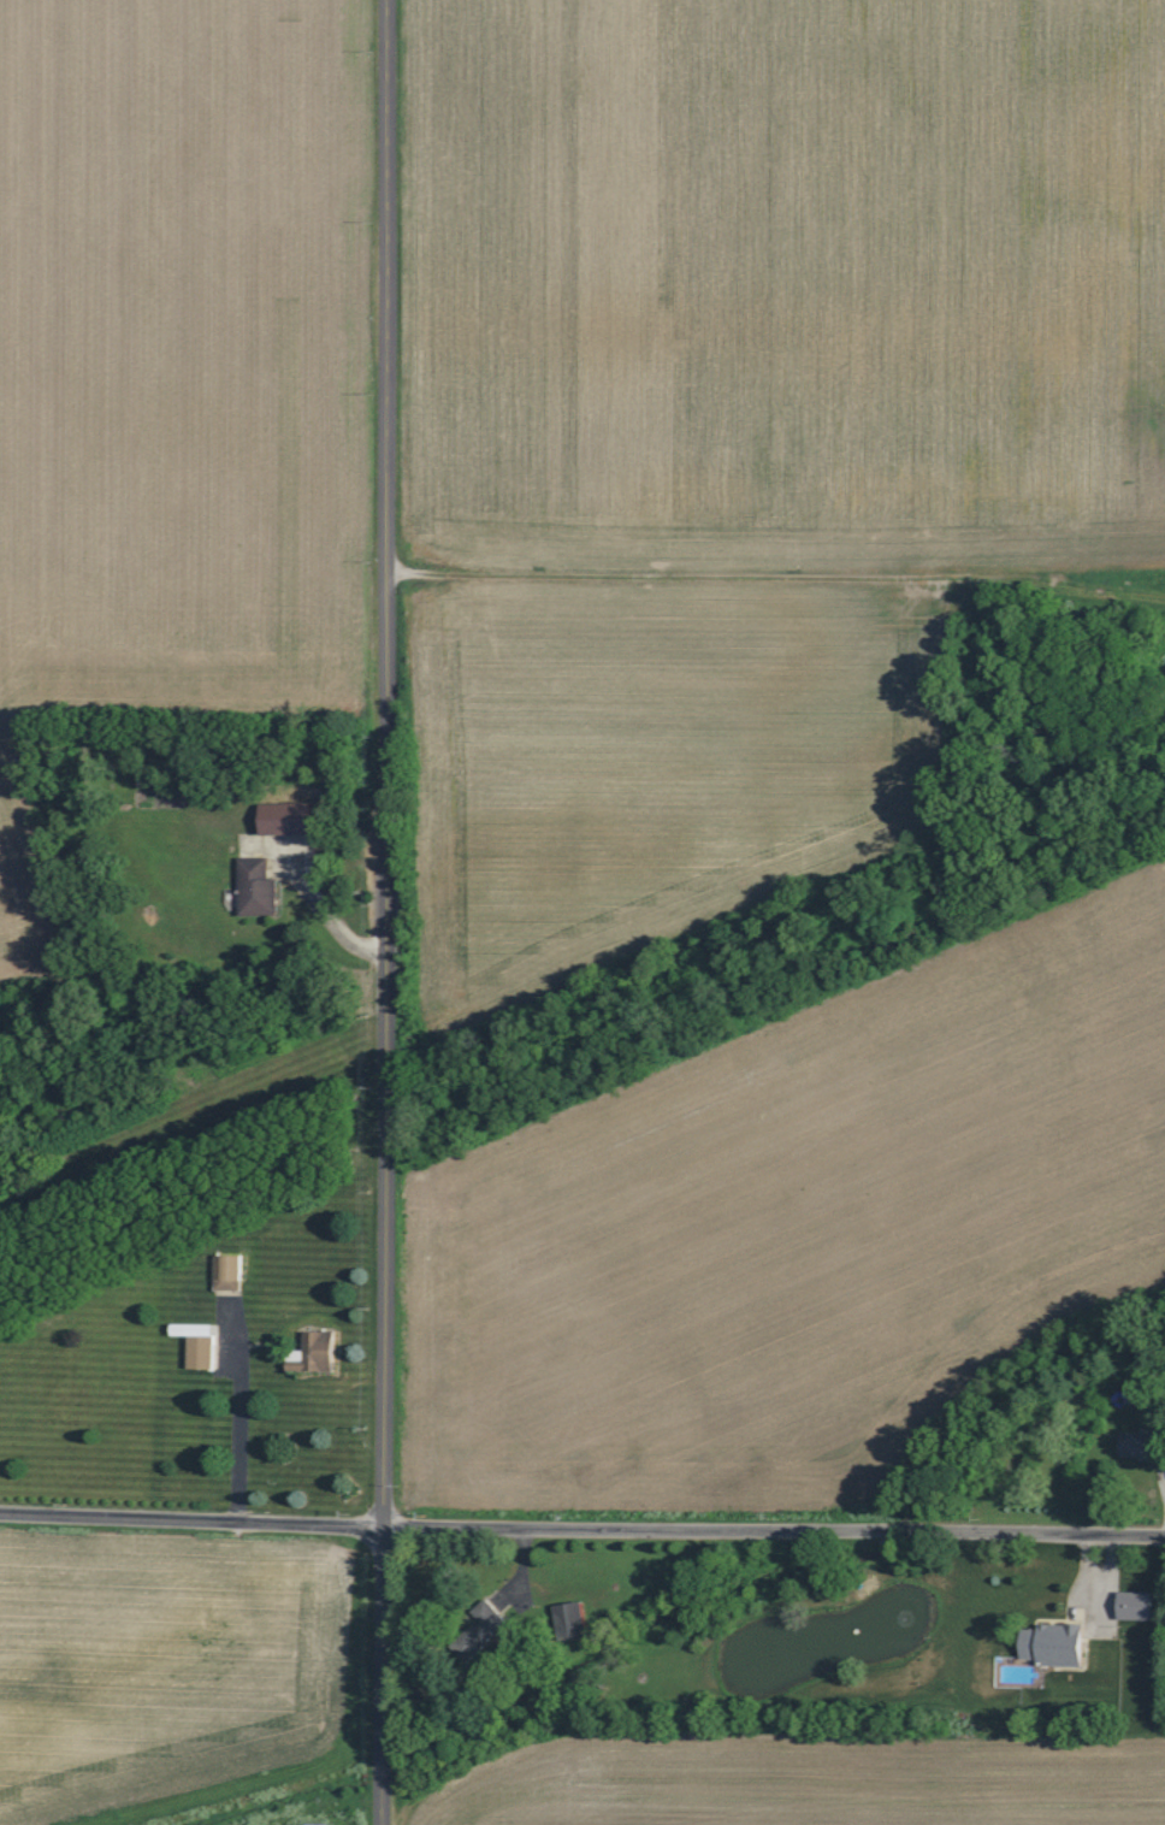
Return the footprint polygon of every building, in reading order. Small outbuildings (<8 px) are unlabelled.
[(313,802),(263,804),(264,835),(314,833),(313,802)] [(241,915),(278,914),(277,879),(269,879),(268,857),(238,858),(241,915)] [(215,1289),(242,1290),(243,1256),(216,1255),(215,1289)] [(189,1368),(215,1369),(216,1325),(174,1324),(174,1336),(189,1336),(189,1368)] [(306,1331),(305,1356),(289,1356),(288,1371),(336,1372),(338,1332),(306,1331)] [(1164,1460),(1164,1434),(1123,1433),(1122,1459),(1164,1460)] [(1156,1593),(1121,1592),(1121,1620),(1155,1621),(1156,1593)] [(509,1626),(486,1601),(473,1613),(480,1621),(470,1630),(480,1640),(471,1648),(478,1655),(509,1626)] [(565,1639),(587,1637),(585,1604),(562,1606),(565,1639)] [(1084,1666),(1087,1626),(1040,1623),(1040,1630),(1025,1629),(1022,1661),(1084,1666)]
